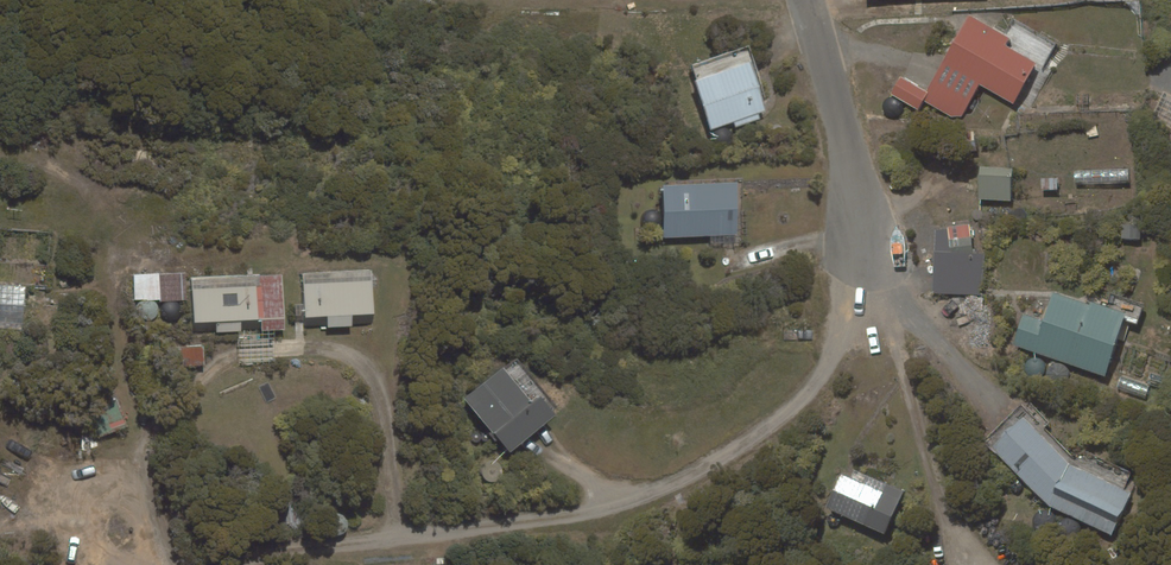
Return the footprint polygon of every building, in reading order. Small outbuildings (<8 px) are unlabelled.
[(970,16),(922,102),(950,117),(961,116),(979,85),(1013,104),(1036,62),(1006,45),(1009,38),(970,16)] [(747,54),(695,71),(714,128),(766,111),(747,54)] [(917,108),(926,92),(900,76),(890,93),(917,108)] [(1010,201),(1012,169),(980,167),(979,200),(1010,201)] [(737,183),(664,185),(665,237),(738,236),(737,183)] [(972,230),(935,230),(933,293),(981,296),(984,255),(972,253),(972,230)] [(372,271),(305,274),(307,318),(375,314),(372,271)] [(183,299),(182,272),(133,274),(134,301),(183,299)] [(282,274),(193,279),(195,323),(285,319),(282,274)] [(1022,316),(1013,341),(1103,372),(1124,313),(1090,302),(1089,304),(1054,292),(1043,323),(1022,316)] [(204,366),(203,346),(178,347),(179,367),(204,366)] [(532,402),(503,368),(465,399),(510,454),(557,415),(540,396),(532,402)] [(1068,464),(1024,418),(993,447),(1049,505),(1110,534),(1130,493),(1068,464)] [(844,466),(825,509),(884,534),(903,491),(844,466)]
